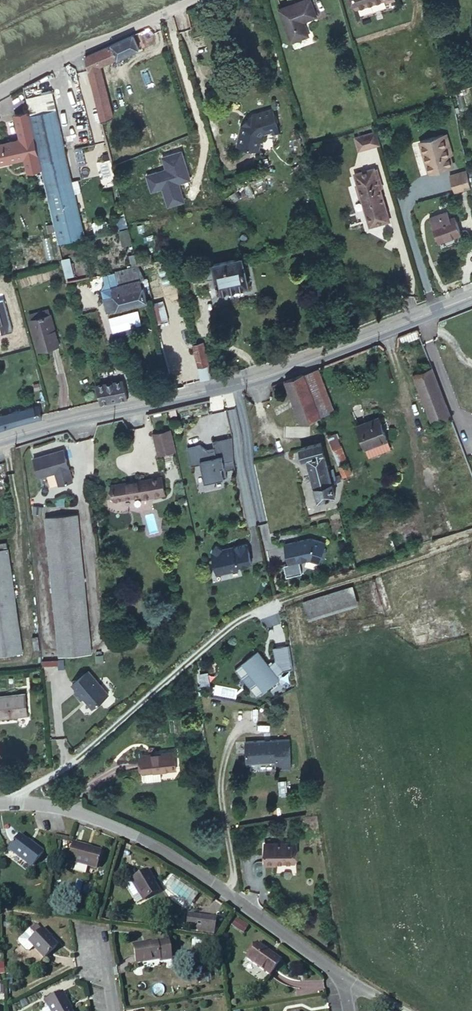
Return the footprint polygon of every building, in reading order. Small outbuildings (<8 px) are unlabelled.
[(316,17),(309,0),(305,0),(279,10),(292,42),(308,36),(303,21),(316,17)] [(99,65),(138,48),(132,35),(85,56),(101,122),(113,117),(99,65)] [(27,97),(29,112),(56,109),(54,94),(27,97)] [(84,237),(54,109),(30,115),(58,243),(84,237)] [(263,133),(277,129),(272,109),(252,114),(242,125),(237,145),(258,150),(261,135),(263,133)] [(27,112),(15,115),(20,140),(0,144),(0,164),(24,158),(37,155),(27,112)] [(379,144),(375,131),(355,137),(359,150),(379,144)] [(452,155),(446,133),(442,134),(448,156),(452,155)] [(451,167),(442,134),(420,140),(430,173),(451,167)] [(40,168),(37,155),(24,158),(27,171),(40,168)] [(374,169),(373,168),(354,174),(366,216),(367,216),(385,211),(386,211),(379,188),(374,169)] [(374,169),(379,188),(382,187),(377,169),(374,169)] [(470,187),(465,170),(449,175),(454,192),(470,187)] [(388,221),(385,211),(367,216),(370,226),(388,221)] [(449,219),(447,211),(441,213),(443,221),(449,219)] [(460,234),(454,217),(443,221),(441,213),(430,218),(438,241),(460,234)] [(73,275),(69,257),(62,259),(66,277),(73,275)] [(248,285),(242,257),(213,264),(213,266),(205,268),(207,279),(216,277),(219,291),(248,285)] [(147,301),(144,287),(143,287),(141,279),(145,278),(138,266),(115,272),(119,284),(111,286),(113,295),(104,297),(107,310),(116,308),(147,301)] [(32,319),(48,315),(47,309),(30,314),(32,319)] [(59,345),(50,314),(48,315),(32,319),(30,320),(39,351),(59,345)] [(208,365),(202,342),(193,345),(198,367),(208,365)] [(450,416),(432,367),(413,374),(432,423),(450,416)] [(320,416),(303,373),(285,380),(301,423),(320,416)] [(127,398),(122,380),(95,385),(100,403),(127,398)] [(41,418),(38,405),(0,415),(0,430),(16,425),(41,418)] [(390,449),(378,416),(356,424),(368,458),(390,449)] [(327,436),(331,448),(339,445),(335,433),(327,436)] [(170,435),(154,439),(158,455),(174,451),(170,435)] [(200,445),(187,448),(191,466),(201,464),(205,482),(227,477),(225,470),(235,468),(234,462),(232,437),(212,441),(214,447),(214,450),(208,451),(208,450),(206,449),(200,445)] [(329,470),(321,442),(300,448),(302,459),(306,458),(314,486),(315,486),(318,500),(335,495),(332,482),(336,481),(333,469),(329,470)] [(72,480),(63,449),(33,458),(38,477),(55,472),(59,485),(72,480)] [(171,462),(164,463),(166,470),(173,469),(171,462)] [(350,473),(346,463),(338,466),(342,476),(350,473)] [(164,494),(161,477),(112,485),(115,499),(142,495),(143,498),(164,494)] [(91,653),(77,513),(45,516),(59,656),(91,653)] [(325,550),(323,547),(325,543),(310,538),(285,544),(289,564),(299,561),(299,560),(306,558),(319,562),(320,558),(323,556),(325,550)] [(252,563),(247,543),(229,548),(230,550),(226,551),(216,546),(212,552),(217,573),(226,570),(228,572),(239,569),(238,566),(252,563)] [(8,548),(0,549),(0,602),(15,599),(8,548)] [(304,601),(309,619),(360,605),(355,587),(304,601)] [(15,599),(0,602),(0,655),(22,652),(15,599)] [(250,688),(256,696),(276,680),(277,675),(283,670),(292,668),(288,644),(273,647),(275,660),(269,665),(257,651),(235,669),(241,677),(249,671),(257,682),(250,688)] [(108,694),(88,670),(71,685),(77,691),(74,693),(80,700),(83,698),(92,708),(108,694)] [(25,693),(0,696),(0,717),(27,714),(25,693)] [(264,740),(245,741),(246,762),(276,761),(276,769),(290,768),(289,739),(269,740),(269,742),(265,742),(264,740)] [(175,769),(174,751),(142,755),(144,779),(146,781),(161,779),(160,770),(175,769)] [(43,851),(31,842),(30,844),(27,841),(18,835),(8,848),(32,866),(43,851)] [(96,868),(101,852),(90,849),(87,848),(88,845),(73,841),(67,860),(96,868)] [(265,842),(264,864),(275,864),(275,862),(295,862),(295,843),(265,842)] [(152,882),(150,879),(152,878),(148,870),(125,884),(133,897),(140,893),(143,900),(158,891),(152,882)] [(199,893),(173,873),(163,887),(188,907),(199,893)] [(140,893),(133,897),(136,904),(143,900),(140,893)] [(213,930),(215,917),(192,914),(190,927),(213,930)] [(244,933),(249,927),(239,919),(234,926),(244,933)] [(30,930),(34,935),(40,929),(36,924),(30,930)] [(49,939),(47,936),(48,934),(42,928),(40,929),(34,935),(30,930),(29,929),(18,940),(18,943),(26,951),(29,951),(34,947),(44,958),(57,947),(49,939)] [(212,949),(212,941),(192,940),(192,947),(212,949)] [(170,959),(167,941),(142,945),(142,942),(133,944),(136,963),(159,959),(159,960),(170,959)] [(269,975),(280,960),(258,944),(247,959),(269,975)] [(51,1010),(70,1010),(69,1009),(67,1006),(69,1005),(62,991),(47,999),(50,1005),(49,1006),(51,1010)]
